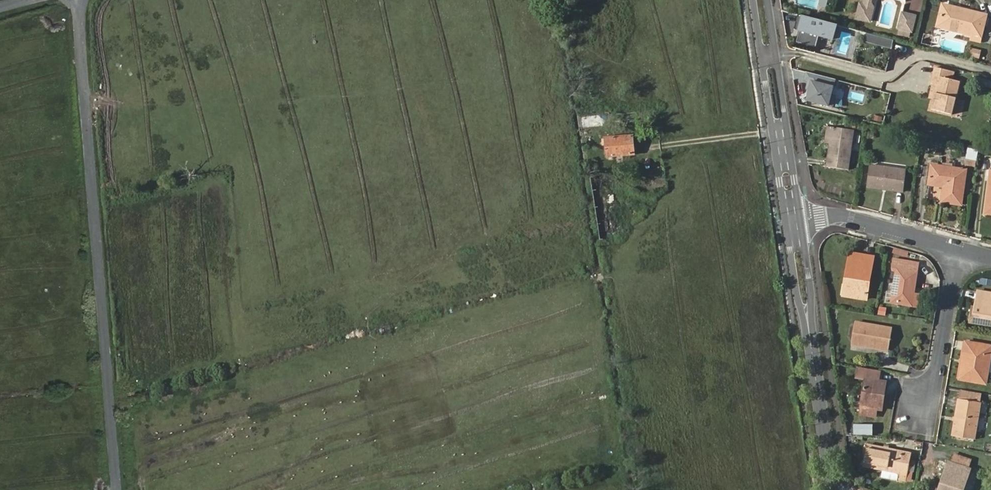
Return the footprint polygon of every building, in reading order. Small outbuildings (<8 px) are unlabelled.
[(865,4),(861,3),(857,17),(871,21),(875,5),(872,2),(873,0),(866,0),(865,4)] [(959,11),(944,8),(940,27),(965,34),(965,35),(973,37),(972,41),(981,43),(987,18),(977,16),(978,13),(959,9),(959,11)] [(814,46),(818,34),(831,38),(835,23),(797,13),(794,24),(798,25),(794,41),(814,46)] [(913,32),(916,16),(904,13),(900,29),(913,32)] [(868,32),(866,40),(892,47),(894,40),(868,32)] [(979,58),(981,50),(971,48),(970,56),(979,58)] [(932,84),(935,85),(938,86),(935,100),(932,111),(952,115),(960,82),(952,80),(947,79),(949,71),(935,67),(932,84)] [(831,95),(835,80),(806,72),(804,80),(808,81),(811,82),(809,90),(806,100),(832,107),(835,96),(831,95)] [(582,120),(584,129),(599,127),(597,117),(582,120)] [(622,130),(622,136),(633,135),(631,122),(616,124),(616,129),(619,128),(622,130)] [(832,127),(830,143),(826,167),(848,170),(853,130),(832,127)] [(633,135),(622,136),(604,138),(607,156),(634,153),(633,135)] [(975,160),(977,151),(968,149),(967,159),(975,160)] [(869,165),(866,186),(896,190),(899,170),(869,165)] [(960,203),(965,171),(933,167),(931,184),(945,187),(943,200),(960,203)] [(601,239),(620,236),(612,187),(610,173),(591,176),(601,239)] [(850,254),(845,283),(850,284),(853,259),(863,261),(864,256),(850,254)] [(850,284),(845,283),(843,295),(866,299),(873,258),(864,256),(863,261),(853,259),(850,284)] [(912,293),(915,294),(920,263),(895,259),(894,268),(898,269),(892,302),(910,305),(912,293)] [(976,292),(974,308),(973,315),(969,314),(968,324),(990,327),(990,295),(976,292)] [(877,314),(885,316),(887,308),(878,307),(877,314)] [(889,350),(893,329),(856,322),(852,343),(889,350)] [(960,380),(986,384),(990,353),(990,347),(966,343),(960,380)] [(855,377),(864,379),(859,414),(875,417),(876,410),(882,411),(886,382),(877,381),(879,371),(857,367),(855,377)] [(951,436),(973,440),(979,403),(958,399),(951,436)] [(872,425),(853,424),(852,435),(872,435),(872,425)] [(906,481),(912,454),(867,445),(862,465),(883,469),(898,472),(897,480),(906,481)] [(967,480),(970,469),(947,462),(939,489),(960,489),(963,479),(967,480)] [(897,480),(898,472),(883,469),(882,477),(897,480)]
